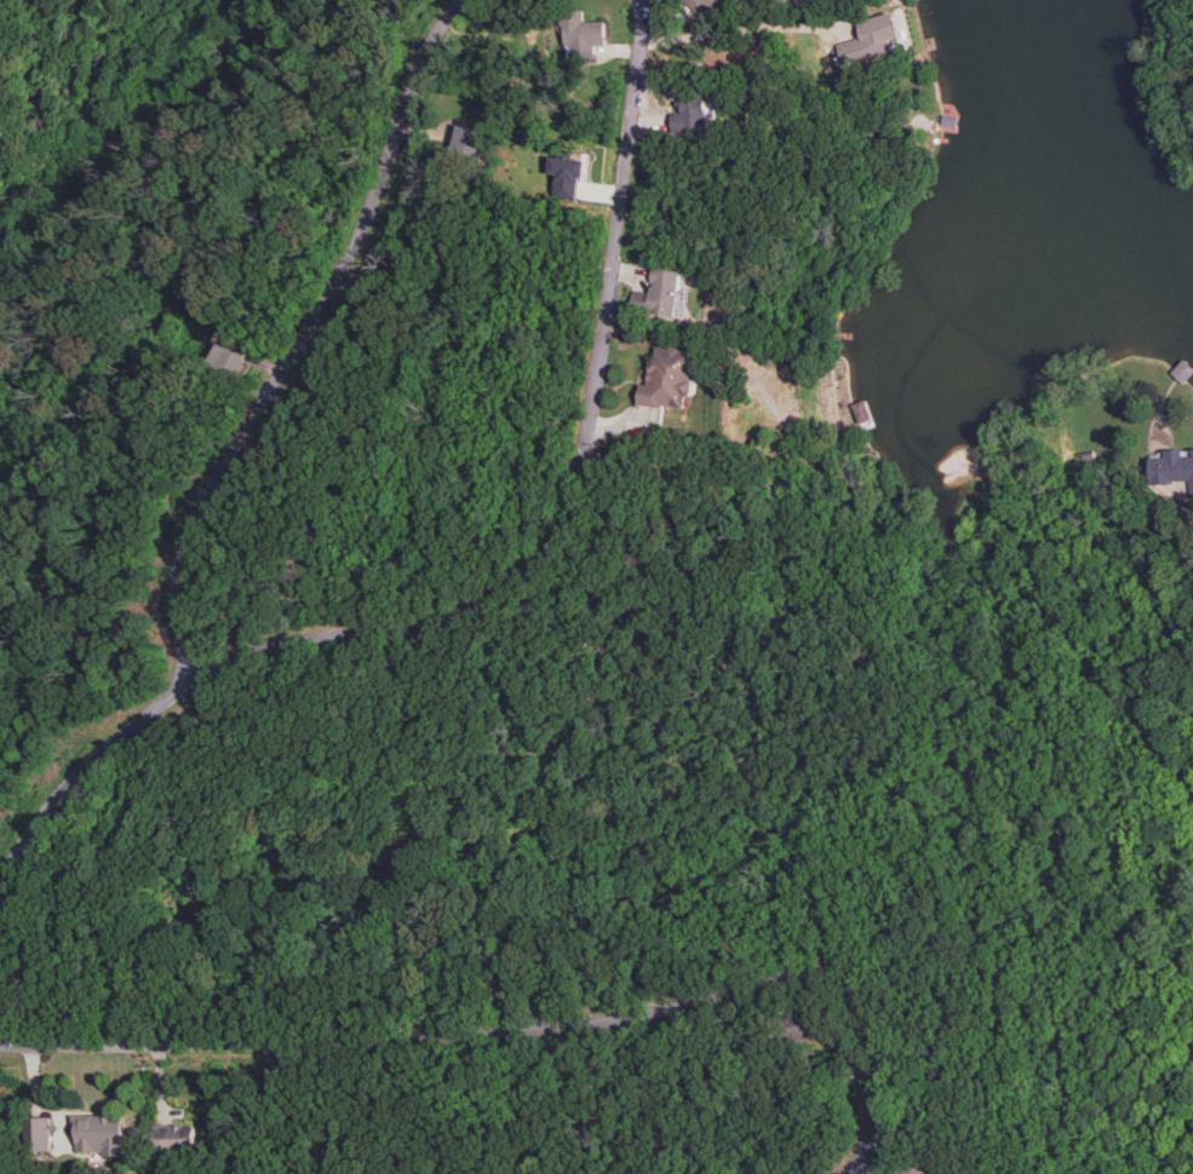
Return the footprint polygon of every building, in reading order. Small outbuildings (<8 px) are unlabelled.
[(738,0),(692,0),(693,11),(738,6),(738,0)] [(605,20),(584,21),(584,9),(563,10),(564,57),(594,56),(594,45),(606,45),(605,20)] [(836,43),(841,64),(895,50),(892,38),(900,36),(893,12),(858,21),(862,37),(836,43)] [(707,90),(681,91),(682,112),(672,112),(672,129),(708,128),(707,90)] [(451,147),(477,156),(485,133),(458,124),(451,147)] [(575,159),(576,150),(560,149),(560,157),(551,156),(549,173),(556,174),(555,196),(581,198),(584,160),(575,159)] [(677,316),(681,270),(653,267),(648,313),(677,316)] [(227,336),(222,334),(206,362),(234,377),(251,348),(228,334),(227,336)] [(638,403),(687,409),(689,395),(695,395),(700,352),(654,347),(650,385),(640,384),(638,403)] [(1189,482),(1190,496),(1192,496),(1192,448),(1192,457),(1183,457),(1182,449),(1164,449),(1165,457),(1149,457),(1150,483),(1189,482)] [(792,1010),(791,1037),(817,1037),(818,1011),(792,1010)] [(125,1153),(124,1114),(73,1114),(73,1153),(125,1153)] [(51,1116),(27,1117),(27,1150),(52,1150),(51,1116)] [(154,1150),(195,1151),(196,1125),(154,1125),(154,1150)] [(911,1159),(896,1173),(927,1173),(911,1159)]
